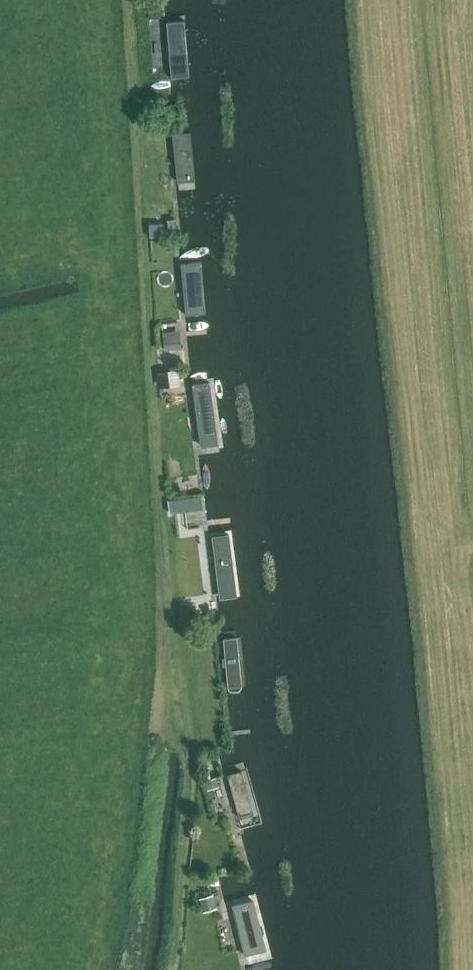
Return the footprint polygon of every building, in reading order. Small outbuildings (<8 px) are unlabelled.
[(161,16),(161,8),(149,9),(150,17),(161,16)] [(181,22),(166,23),(169,66),(184,65),(181,22)] [(191,134),(174,135),(179,190),(196,189),(191,134)] [(151,236),(159,236),(159,224),(150,224),(151,236)] [(199,263),(183,265),(188,326),(204,325),(199,263)] [(173,336),(165,336),(166,350),(174,349),(173,336)] [(158,370),(160,382),(170,381),(169,369),(158,370)] [(201,453),(220,451),(212,391),(193,393),(201,453)] [(176,510),(186,509),(184,498),(175,499),(176,510)] [(232,534),(212,536),(220,600),(239,598),(232,534)] [(238,638),(224,639),(229,692),(243,691),(238,638)] [(256,816),(243,771),(227,775),(241,821),(256,816)] [(206,781),(208,788),(218,785),(217,778),(211,779),(206,781)] [(213,894),(200,898),(202,905),(215,902),(213,894)] [(257,913),(235,918),(245,959),(267,954),(257,913)]
